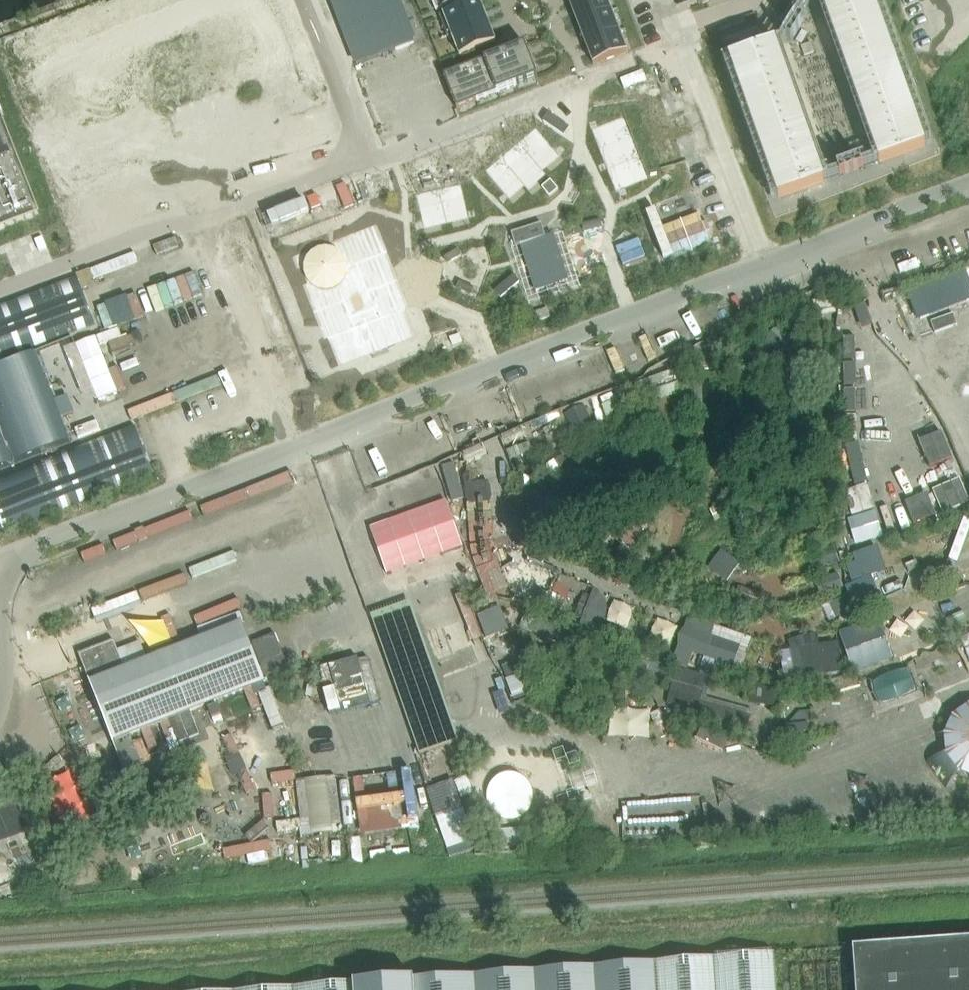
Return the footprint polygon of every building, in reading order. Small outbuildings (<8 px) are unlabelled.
[(358,65),(415,43),(398,0),(333,0),(358,65)] [(464,0),(432,0),(436,11),(464,0)] [(579,24),(612,12),(607,0),(581,0),(571,4),(579,24)] [(873,0),(822,0),(879,163),(925,147),(873,0)] [(448,38),(453,36),(488,22),(479,1),(440,16),(448,38)] [(620,32),(612,12),(579,24),(587,45),(620,32)] [(496,43),(488,22),(453,36),(460,56),(496,43)] [(628,53),(620,32),(587,45),(595,65),(628,53)] [(730,60),(778,199),(824,182),(810,142),(775,44),(730,60)] [(505,53),(518,86),(538,78),(525,45),(505,53)] [(505,53),(501,54),(485,61),(498,94),(518,86),(505,53)] [(465,69),(478,102),(498,94),(485,61),(465,69)] [(478,102),(465,69),(444,77),(457,110),(478,102)] [(625,117),(592,130),(599,150),(632,137),(625,117)] [(536,129),(519,143),(543,172),(560,157),(536,129)] [(0,133),(0,225),(31,213),(0,133)] [(632,137),(599,150),(607,170),(640,158),(632,137)] [(519,143),(501,158),(526,186),(529,191),(547,176),(543,172),(519,143)] [(501,158),(485,171),(510,200),(526,186),(501,158)] [(640,158),(607,170),(616,192),(648,180),(640,158)] [(550,198),(559,190),(551,181),(542,188),(550,198)] [(461,185),(439,190),(447,224),(469,219),(461,185)] [(439,190),(416,195),(424,230),(447,224),(439,190)] [(699,214),(663,228),(656,210),(647,213),(654,232),(664,259),(710,242),(699,214)] [(379,221),(290,256),(296,271),(301,269),(306,282),(301,284),(323,341),(327,340),(338,368),(419,337),(408,309),(412,307),(379,221)] [(542,224),(512,233),(516,247),(521,245),(536,291),(568,281),(554,235),(547,238),(542,224)] [(0,304),(0,470),(28,459),(30,465),(0,477),(0,532),(1,533),(153,474),(134,424),(40,461),(38,455),(70,443),(36,354),(4,366),(1,360),(95,324),(76,275),(0,304)] [(136,320),(128,297),(106,304),(115,328),(136,320)] [(85,342),(92,361),(111,354),(104,335),(85,342)] [(96,389),(68,398),(75,420),(98,412),(103,427),(108,425),(96,389)] [(590,416),(584,405),(566,414),(572,426),(590,416)] [(855,486),(868,483),(859,443),(846,446),(855,486)] [(558,452),(548,458),(556,470),(566,464),(558,452)] [(960,480),(934,491),(943,513),(968,503),(960,480)] [(535,524),(552,525),(553,497),(577,497),(577,482),(536,481),(535,524)] [(852,516),(874,509),(867,485),(845,492),(852,516)] [(445,498),(379,519),(393,561),(458,540),(445,498)] [(883,537),(875,512),(849,520),(856,545),(883,537)] [(809,522),(806,526),(812,536),(820,533),(823,527),(822,522),(818,520),(815,520),(809,522)] [(825,568),(839,563),(834,547),(819,552),(825,568)] [(876,548),(854,555),(862,579),(884,572),(876,548)] [(741,564),(722,550),(708,567),(728,581),(741,564)] [(827,594),(843,587),(838,573),(821,579),(827,594)] [(871,577),(846,587),(855,611),(880,601),(871,577)] [(760,596),(739,588),(736,595),(757,603),(760,596)] [(500,607),(478,616),(487,638),(508,629),(500,607)] [(533,611),(528,625),(550,632),(555,618),(533,611)] [(149,623),(152,642),(184,636),(180,617),(149,623)] [(879,620),(840,634),(854,673),(893,659),(879,620)] [(253,687),(264,683),(262,679),(249,645),(241,625),(126,670),(115,641),(79,655),(113,742),(141,731),(149,751),(158,747),(150,727),(160,724),(167,741),(176,737),(169,720),(207,705),(214,724),(223,721),(216,702),(244,691),(252,711),(261,707),(253,687)] [(715,626),(711,636),(715,637),(707,659),(704,658),(700,668),(738,682),(752,639),(715,626)] [(275,635),(249,645),(262,679),(288,669),(275,635)] [(140,663),(155,659),(149,641),(135,646),(140,663)] [(844,672),(839,642),(800,649),(805,678),(844,672)] [(518,674),(515,664),(503,668),(507,678),(518,674)] [(526,697),(518,676),(507,680),(514,701),(526,697)] [(759,699),(782,703),(785,684),(762,681),(759,699)] [(803,732),(802,724),(784,726),(785,734),(803,732)] [(798,744),(797,736),(777,739),(778,746),(798,744)] [(853,948),(856,989),(968,989),(968,940),(853,948)] [(775,954),(268,989),(777,989),(775,954)]
